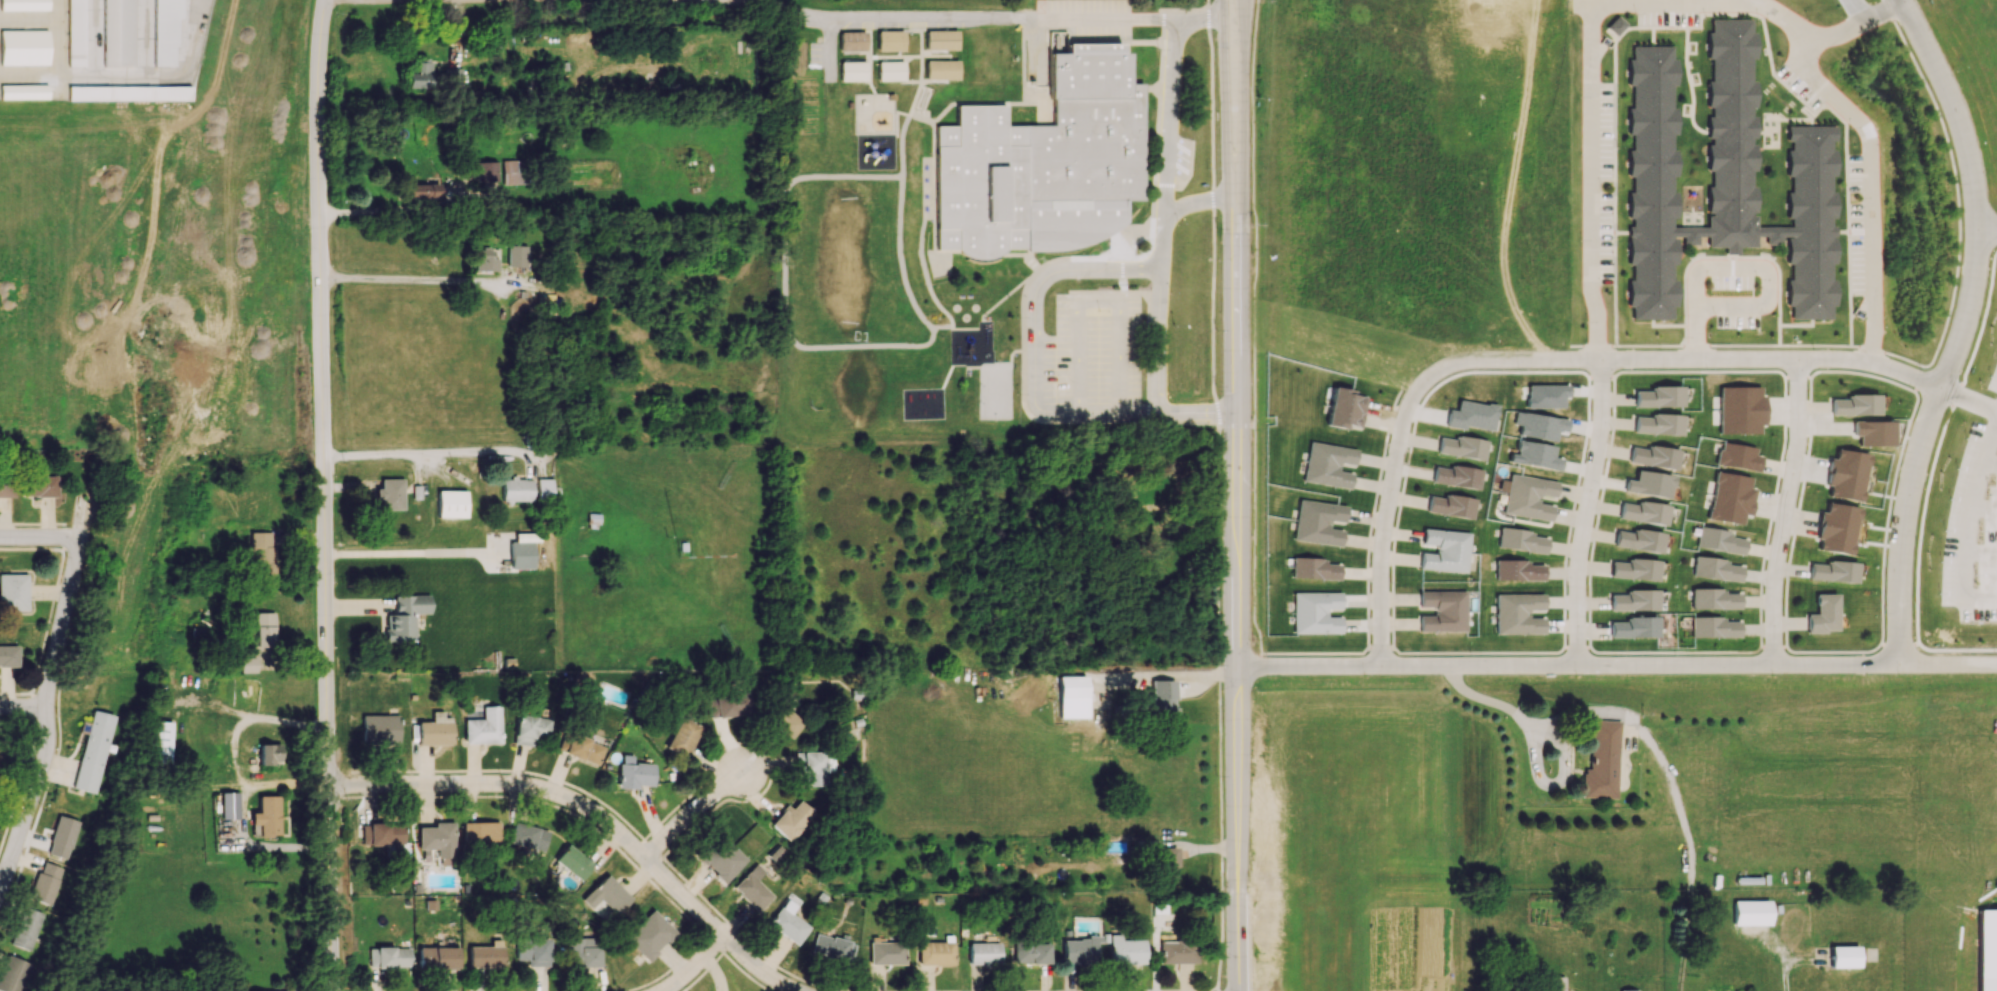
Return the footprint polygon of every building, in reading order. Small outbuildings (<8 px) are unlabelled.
[(0,3),(0,10),(48,11),(48,0),(0,0),(0,3)] [(83,67),(84,0),(68,0),(67,67),(83,67)] [(134,66),(134,0),(104,0),(104,66),(134,66)] [(176,67),(176,19),(182,19),(182,0),(154,0),(153,67),(176,67)] [(1606,28),(1616,36),(1626,24),(1616,16),(1606,28)] [(1629,46),(1630,320),(1675,320),(1675,237),(1682,237),(1682,245),(1698,245),(1698,237),(1707,237),(1707,247),(1724,247),(1727,255),(1756,245),(1756,237),(1764,237),(1766,244),(1781,244),(1781,236),(1788,238),(1788,319),(1834,319),(1833,126),(1787,126),(1788,227),(1757,227),(1754,217),(1754,20),(1708,20),(1709,227),(1675,227),(1674,46),(1629,46)] [(0,31),(1,65),(49,65),(48,30),(0,31)] [(926,49),(957,50),(957,30),(926,30),(926,49)] [(877,31),(877,51),(904,50),(903,31),(877,31)] [(865,32),(839,32),(839,51),(865,51),(865,32)] [(1049,53),(1066,53),(1065,32),(1049,32),(1049,53)] [(938,249),(946,249),(963,255),(1125,243),(1124,201),(1142,200),(1141,84),(1128,84),(1128,53),(1121,53),(1120,43),(1067,44),(1064,54),(1048,54),(1049,101),(1052,102),(1053,125),(1005,126),(1005,105),(956,105),(957,125),(936,126),(938,249)] [(957,61),(926,60),(925,79),(957,79),(957,61)] [(840,81),(866,81),(866,62),(840,61),(840,81)] [(878,81),(904,80),(903,61),(877,62),(878,81)] [(463,69),(445,69),(445,77),(437,77),(437,73),(431,73),(431,62),(414,62),(414,73),(408,73),(408,87),(463,87),(463,69)] [(0,99),(48,99),(49,85),(1,84),(0,99)] [(69,100),(192,101),(192,86),(69,86),(69,100)] [(502,160),(503,185),(526,184),(525,160),(502,160)] [(497,161),(476,161),(477,183),(497,182),(497,161)] [(440,183),(406,184),(406,200),(440,200),(440,183)] [(527,246),(508,245),(508,267),(527,267),(527,246)] [(499,271),(499,258),(495,258),(495,249),(475,249),(475,271),(499,271)] [(1563,408),(1563,397),(1567,397),(1567,385),(1527,385),(1527,408),(1563,408)] [(1682,386),(1650,386),(1650,391),(1635,391),(1635,407),(1682,407),(1682,386)] [(1720,387),(1720,434),(1760,433),(1760,425),(1764,425),(1764,394),(1760,395),(1759,386),(1720,387)] [(1360,428),(1366,393),(1333,388),(1327,426),(1349,429),(1350,426),(1360,428)] [(1879,415),(1879,394),(1846,394),(1846,399),(1831,399),(1831,415),(1879,415)] [(1445,426),(1464,429),(1465,426),(1493,431),(1497,406),(1458,399),(1456,411),(1448,409),(1445,426)] [(1566,432),(1568,419),(1522,413),(1519,436),(1555,441),(1556,430),(1566,432)] [(1682,435),(1682,414),(1650,413),(1650,418),(1634,417),(1634,434),(1682,435)] [(1893,421),(1853,421),(1853,435),(1857,435),(1857,446),(1893,446),(1893,421)] [(1484,460),(1488,440),(1456,435),(1456,440),(1440,437),(1437,453),(1484,460)] [(1559,470),(1561,458),(1553,457),(1555,446),(1518,440),(1515,454),(1510,454),(1509,462),(1559,470)] [(1356,450),(1310,441),(1303,481),(1349,489),(1352,472),(1339,470),(1340,463),(1353,465),(1356,450)] [(1755,447),(1720,443),(1717,466),(1759,471),(1761,456),(1755,455),(1755,447)] [(1675,470),(1679,450),(1646,444),(1646,449),(1631,447),(1628,462),(1675,470)] [(1860,501),(1867,454),(1835,449),(1834,458),(1829,458),(1825,486),(1828,486),(1827,496),(1860,501)] [(1482,469),(1451,465),(1450,469),(1434,467),(1432,483),(1479,490),(1482,469)] [(1625,480),(1623,492),(1668,499),(1672,476),(1635,470),(1634,481),(1625,480)] [(1751,477),(1716,472),(1708,520),(1742,525),(1744,514),(1750,515),(1755,489),(1749,488),(1751,477)] [(1551,521),(1553,504),(1539,502),(1540,495),(1555,497),(1557,481),(1509,474),(1503,514),(1551,521)] [(58,476),(23,475),(23,496),(58,497),(58,476)] [(1175,490),(1175,475),(1150,476),(1151,491),(1175,490)] [(14,478),(0,477),(0,497),(13,497),(14,478)] [(381,479),(381,488),(376,488),(376,510),(403,510),(403,478),(381,479)] [(532,479),(509,478),(509,480),(501,480),(501,500),(532,501),(532,479)] [(537,479),(536,499),(552,500),(552,479),(537,479)] [(466,491),(437,490),(437,517),(466,518),(466,491)] [(1429,496),(1426,511),(1473,520),(1477,499),(1445,493),(1444,499),(1429,496)] [(1341,546),(1343,530),(1330,528),(1330,521),(1344,523),(1346,506),(1299,500),(1294,541),(1341,546)] [(1618,519),(1666,525),(1668,506),(1621,500),(1618,519)] [(1858,508),(1826,503),(1824,513),(1819,512),(1815,539),(1819,539),(1817,550),(1850,555),(1852,543),(1859,544),(1862,520),(1857,519),(1858,508)] [(1545,554),(1548,535),(1500,528),(1497,547),(1545,554)] [(1660,554),(1664,534),(1633,528),(1632,533),(1616,530),(1613,545),(1660,554)] [(1696,547),(1744,555),(1747,535),(1699,528),(1696,547)] [(1470,532),(1423,529),(1422,546),(1435,547),(1435,553),(1421,552),(1420,569),(1467,573),(1470,532)] [(275,532),(252,532),(251,576),(274,576),(275,532)] [(532,541),(510,542),(510,569),(533,568),(532,541)] [(1339,580),(1340,565),(1325,564),(1325,558),(1293,557),(1293,579),(1339,580)] [(1695,557),(1692,576),(1740,583),(1743,563),(1695,557)] [(1610,578),(1658,580),(1659,560),(1627,559),(1627,563),(1611,562),(1610,578)] [(1543,581),(1544,562),(1495,561),(1495,580),(1543,581)] [(1856,584),(1858,563),(1827,561),(1826,565),(1810,563),(1808,579),(1856,584)] [(26,610),(27,574),(0,573),(0,609),(26,610)] [(1657,589),(1626,590),(1626,595),(1610,595),(1610,611),(1658,610),(1657,589)] [(1692,590),(1692,609),(1739,609),(1739,589),(1692,590)] [(1466,631),(1466,591),(1419,592),(1420,607),(1434,607),(1434,616),(1420,616),(1420,632),(1466,631)] [(1294,634),(1341,633),(1341,616),(1327,616),(1327,610),(1341,610),(1341,592),(1293,592),(1294,634)] [(1544,634),(1543,616),(1529,616),(1529,610),(1543,610),(1543,593),(1495,594),(1495,634),(1544,634)] [(1837,632),(1837,593),(1815,594),(1815,614),(1806,614),(1806,632),(1837,632)] [(429,595),(394,595),(394,614),(386,614),(386,641),(414,641),(414,614),(429,614),(429,595)] [(275,613),(256,613),(256,644),(276,643),(275,613)] [(1610,637),(1657,638),(1657,617),(1626,616),(1625,622),(1610,622),(1610,637)] [(1692,637),(1739,638),(1740,618),(1692,617),(1692,637)] [(206,628),(193,627),(192,643),(205,644),(206,628)] [(17,646),(0,646),(0,666),(17,666),(17,646)] [(256,657),(239,658),(239,672),(256,672),(256,657)] [(1060,676),(1060,698),(1088,697),(1087,676),(1060,676)] [(1176,681),(1153,681),(1154,721),(1178,721),(1178,708),(1176,708),(1176,681)] [(708,698),(711,718),(753,712),(750,692),(708,698)] [(767,718),(790,739),(804,723),(781,703),(767,718)] [(499,706),(482,707),(483,719),(463,720),(463,743),(500,743),(499,706)] [(113,715),(91,710),(73,788),(95,794),(113,715)] [(442,711),(431,712),(431,722),(417,722),(417,745),(451,745),(451,718),(443,718),(442,711)] [(398,744),(397,715),(361,715),(361,745),(398,744)] [(514,744),(533,745),(534,737),(549,738),(551,718),(516,715),(514,744)] [(702,728),(682,716),(664,747),(684,759),(702,728)] [(171,722),(151,721),(149,763),(169,764),(171,722)] [(1615,799),(1618,722),(1590,721),(1588,769),(1582,769),(1581,798),(1615,799)] [(280,744),(260,744),(259,764),(279,765),(280,744)] [(803,752),(804,786),(826,786),(826,771),(834,770),(834,752),(803,752)] [(638,789),(638,786),(652,786),(653,765),(618,763),(617,788),(638,789)] [(239,819),(238,792),(220,792),(220,819),(239,819)] [(258,796),(259,811),(251,811),(251,825),(258,825),(258,836),(280,835),(279,796),(258,796)] [(768,824),(787,842),(813,814),(799,800),(791,808),(787,805),(768,824)] [(46,854),(66,860),(78,821),(58,815),(46,854)] [(418,850),(438,850),(438,866),(454,865),(453,822),(433,823),(433,827),(417,827),(418,850)] [(499,822),(461,823),(462,843),(499,842),(499,822)] [(403,846),(403,824),(362,823),(361,845),(403,846)] [(545,851),(548,829),(512,824),(508,845),(545,851)] [(747,859),(719,833),(696,857),(724,883),(747,859)] [(578,881),(593,866),(568,843),(553,858),(578,881)] [(26,899),(49,906),(61,868),(43,862),(39,873),(35,871),(26,899)] [(756,912),(773,897),(756,880),(765,872),(757,863),(732,887),(756,912)] [(600,899),(614,914),(630,899),(606,874),(581,899),(590,909),(600,899)] [(1733,926),(1769,926),(1769,901),(1733,901),(1733,926)] [(809,928),(781,906),(767,924),(795,945),(809,928)] [(43,914),(24,907),(9,944),(27,951),(43,914)] [(623,939),(647,962),(675,932),(651,909),(623,939)] [(1978,910),(1978,990),(1996,990),(1996,910),(1978,910)] [(1195,963),(1195,941),(1179,941),(1179,930),(1160,930),(1160,964),(1195,963)] [(857,943),(816,933),(811,952),(852,962),(857,943)] [(1121,940),(1121,934),(1108,935),(1109,964),(1144,963),(1143,939),(1121,940)] [(969,943),(968,964),(998,964),(999,936),(985,936),(985,943),(969,943)] [(599,937),(567,938),(567,967),(600,966),(599,937)] [(549,962),(549,939),(515,938),(514,961),(549,962)] [(1062,939),(1063,964),(1096,963),(1096,938),(1062,939)] [(869,965),(905,964),(904,942),(869,943),(869,965)] [(918,965),(954,965),(954,942),(918,942),(918,965)] [(1049,943),(1014,943),(1014,965),(1049,965),(1049,943)] [(467,947),(468,968),(502,967),(502,946),(467,947)] [(1858,946),(1830,947),(1830,968),(1858,967),(1858,946)] [(368,968),(410,967),(410,947),(368,948),(368,968)] [(457,947),(417,947),(418,969),(458,969),(457,947)] [(31,965),(8,954),(0,971),(0,990),(19,990),(31,965)]
